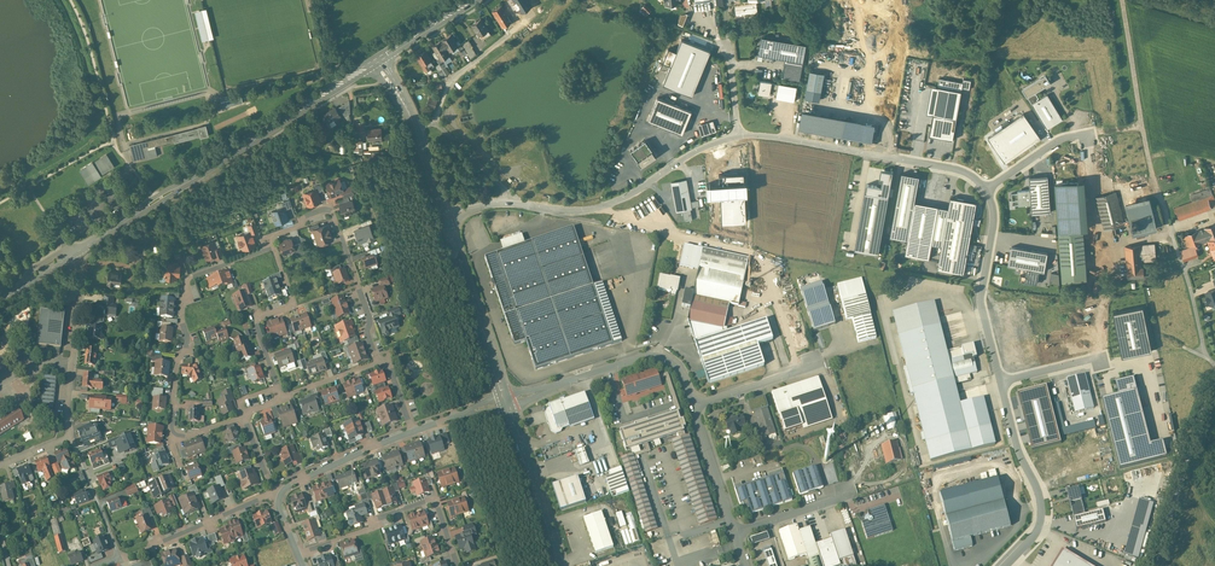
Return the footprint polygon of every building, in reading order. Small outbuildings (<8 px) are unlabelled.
[(516,15),(531,5),(528,0),(506,0),(516,15)] [(733,1),(735,16),(744,15),(744,17),(751,17),(751,14),(757,13),(756,0),(743,0),(733,1)] [(646,2),(642,7),(648,13),(653,8),(646,2)] [(501,5),(492,11),(498,20),(500,19),(505,26),(511,21),(501,5)] [(206,8),(201,9),(209,39),(213,38),(206,8)] [(481,17),(471,23),(478,35),(488,29),(481,17)] [(451,35),(441,41),(444,46),(445,45),(449,50),(457,45),(451,35)] [(805,45),(761,36),(758,54),(784,59),(802,62),(805,45)] [(711,49),(681,37),(675,51),(668,48),(663,61),(670,64),(662,83),(692,96),(711,49)] [(468,39),(461,43),(466,52),(469,57),(475,54),(470,46),(472,45),(468,39)] [(441,41),(432,46),(438,57),(440,59),(442,58),(448,54),(444,46),(441,41)] [(461,43),(457,45),(462,55),(466,52),(461,43)] [(425,50),(416,56),(425,70),(434,65),(425,50)] [(440,59),(438,57),(435,59),(441,68),(447,65),(442,58),(440,59)] [(802,62),(784,59),(781,77),(799,81),(802,62)] [(445,74),(441,68),(436,71),(440,77),(445,74)] [(823,72),(809,70),(806,89),(820,91),(823,72)] [(1046,74),(1022,88),(1027,97),(1034,93),(1051,82),(1046,74)] [(934,87),(929,116),(935,118),(931,136),(955,141),(966,84),(941,79),(939,88),(934,87)] [(770,82),(760,80),(758,92),(768,94),(768,93),(770,83),(770,82)] [(778,84),(770,83),(768,93),(776,95),(778,84)] [(778,83),(778,84),(776,95),(775,98),(794,101),(796,87),(778,83)] [(820,91),(806,89),(804,97),(819,99),(820,91)] [(1034,93),(1027,97),(1032,104),(1038,100),(1034,93)] [(232,94),(217,98),(218,103),(233,99),(232,94)] [(1038,100),(1032,104),(1047,129),(1063,119),(1047,94),(1038,100)] [(436,108),(439,99),(430,97),(428,106),(436,108)] [(691,111),(657,97),(648,120),(681,134),(691,111)] [(349,102),(339,107),(345,117),(350,114),(349,102)] [(334,107),(320,117),(326,124),(333,120),(335,123),(341,119),(334,107)] [(877,121),(803,108),(799,131),(874,143),(877,121)] [(1040,139),(1022,115),(988,141),(1006,165),(1040,139)] [(899,117),(898,129),(914,131),(915,119),(899,117)] [(198,128),(176,134),(178,142),(200,136),(200,138),(208,136),(206,125),(198,127),(198,128)] [(380,128),(368,129),(369,140),(381,139),(380,128)] [(173,134),(129,145),(133,161),(157,156),(155,146),(175,141),(173,134)] [(323,142),(319,137),(310,145),(314,150),(323,142)] [(367,140),(357,140),(357,142),(355,142),(355,149),(367,149),(367,140)] [(645,140),(630,150),(640,165),(655,155),(645,140)] [(347,143),(339,143),(339,153),(347,153),(347,143)] [(92,162),(81,169),(89,182),(100,175),(100,174),(113,166),(106,154),(92,163),(92,162)] [(881,187),(866,184),(855,250),(878,254),(893,172),(881,170),(879,178),(883,179),(881,187)] [(919,176),(902,173),(890,237),(908,240),(915,202),(919,176)] [(1032,214),(1051,212),(1048,173),(1029,174),(1030,189),(1031,202),(1032,214)] [(744,177),(720,178),(724,227),(747,225),(744,177)] [(339,180),(326,184),(329,192),(328,193),(329,195),(330,196),(342,192),(343,192),(342,189),(339,180)] [(686,180),(671,182),(676,211),(691,209),(686,180)] [(320,182),(313,185),(315,190),(316,193),(317,193),(323,190),(320,182)] [(1078,182),(1056,183),(1059,231),(1060,231),(1082,229),(1078,182)] [(1084,182),(1078,182),(1082,229),(1088,229),(1084,182)] [(351,186),(342,189),(343,192),(342,192),(343,197),(354,194),(351,186)] [(1189,194),(1191,202),(1212,195),(1209,187),(1189,194)] [(1030,189),(1012,191),(1013,204),(1031,202),(1030,189)] [(315,190),(305,194),(305,195),(304,196),(305,200),(307,201),(309,206),(320,202),(320,201),(319,201),(317,195),(317,194),(317,193),(316,193),(315,190)] [(1115,191),(1096,196),(1103,229),(1123,225),(1115,191)] [(1176,207),(1179,219),(1214,206),(1214,203),(1212,195),(1191,202),(1176,207)] [(348,197),(338,200),(339,205),(350,201),(348,197)] [(1149,197),(1125,203),(1133,234),(1157,229),(1156,226),(1151,206),(1149,197)] [(977,202),(950,198),(948,208),(942,246),(938,269),(964,273),(977,202)] [(350,201),(339,205),(343,216),(349,214),(350,214),(352,214),(353,212),(352,208),(354,207),(352,201),(350,201)] [(939,206),(915,202),(908,240),(905,254),(929,259),(932,244),(939,206)] [(1151,206),(1156,226),(1162,225),(1157,205),(1151,206)] [(285,206),(271,211),(276,225),(290,220),(285,206)] [(948,208),(939,206),(932,244),(942,246),(948,208)] [(255,223),(247,225),(250,232),(251,234),(258,231),(255,223)] [(1214,235),(1214,223),(1198,229),(1202,242),(1208,240),(1207,237),(1214,235)] [(319,228),(314,229),(314,230),(317,237),(330,232),(329,229),(328,228),(327,225),(319,228)] [(369,226),(354,231),(359,246),(375,241),(369,226)] [(592,285),(572,227),(484,256),(504,315),(592,285)] [(1188,247),(1202,242),(1198,229),(1184,234),(1188,247)] [(1059,231),(1062,280),(1086,278),(1082,230),(1060,231),(1059,231)] [(250,232),(238,236),(240,243),(241,243),(243,250),(255,246),(253,241),(254,241),(253,236),(252,236),(251,234),(250,232)] [(330,232),(317,237),(319,244),(325,242),(332,240),(330,232)] [(291,239),(279,243),(283,254),(284,254),(286,254),(287,252),(295,249),(293,245),(291,239)] [(213,241),(204,245),(206,249),(203,250),(204,254),(205,254),(206,259),(208,260),(210,259),(211,257),(214,256),(212,250),(216,249),(213,241)] [(301,242),(293,245),(295,249),(296,254),(298,255),(305,253),(301,242)] [(1154,243),(1124,245),(1126,267),(1142,267),(1142,264),(1142,260),(1155,260),(1154,243)] [(679,266),(697,270),(698,266),(744,275),(748,258),(744,257),(742,269),(699,261),(702,249),(683,245),(679,266)] [(1044,271),(1048,253),(1012,246),(1008,265),(1027,268),(1040,271),(1044,271)] [(216,249),(212,250),(214,256),(216,259),(223,256),(220,247),(216,249)] [(744,257),(702,249),(699,261),(742,269),(744,257)] [(179,250),(173,252),(175,259),(181,257),(179,250)] [(373,254),(361,258),(365,269),(371,267),(376,265),(377,265),(373,254)] [(175,262),(165,261),(164,275),(166,279),(176,280),(176,276),(179,276),(180,266),(174,265),(175,262)] [(1150,264),(1142,264),(1142,267),(1126,267),(1127,278),(1150,276),(1150,264)] [(340,266),(330,269),(332,276),(334,275),(334,274),(342,271),(340,266)] [(697,270),(692,296),(728,304),(738,305),(744,275),(698,266),(697,270)] [(1040,271),(1027,268),(1024,283),(1032,284),(1033,282),(1037,283),(1040,271)] [(342,271),(334,274),(334,275),(337,284),(338,285),(341,284),(349,281),(348,281),(347,278),(347,277),(346,274),(345,274),(344,271),(345,270),(344,270),(342,271)] [(118,272),(112,271),(112,272),(109,271),(108,281),(108,284),(113,284),(113,282),(120,283),(122,273),(118,272)] [(228,271),(220,273),(220,274),(213,277),(213,279),(212,279),(214,284),(215,283),(215,282),(217,283),(218,288),(225,285),(227,291),(228,291),(226,286),(233,284),(228,271)] [(1058,274),(1051,273),(1049,283),(1059,285),(1058,274)] [(678,281),(660,277),(658,289),(676,292),(678,281)] [(272,279),(271,280),(270,279),(267,280),(267,281),(262,283),(265,290),(278,286),(276,280),(276,278),(272,279)] [(387,278),(379,281),(381,287),(383,286),(384,286),(389,284),(389,283),(387,278)] [(861,278),(837,284),(846,320),(852,318),(870,314),(861,278)] [(1102,280),(1095,278),(1092,290),(1099,292),(1102,280)] [(821,282),(799,288),(813,330),(835,324),(821,282)] [(249,283),(242,286),(244,290),(245,290),(247,296),(253,293),(249,283)] [(592,285),(504,315),(514,345),(526,341),(535,369),(612,343),(592,285)] [(278,286),(265,290),(269,300),(277,297),(282,295),(281,293),(278,286)] [(381,287),(371,291),(375,302),(387,297),(384,286),(383,286),(381,287)] [(244,290),(239,292),(240,293),(235,295),(238,304),(237,306),(238,309),(240,310),(251,306),(249,301),(248,301),(247,296),(245,290),(244,290)] [(1206,293),(1211,305),(1214,303),(1214,290),(1206,293)] [(105,296),(104,305),(97,305),(97,310),(96,310),(96,314),(98,314),(104,315),(105,316),(105,314),(116,315),(117,306),(112,305),(113,297),(105,296)] [(692,296),(691,302),(727,310),(728,304),(692,296)] [(342,297),(332,300),(338,318),(349,314),(347,309),(347,308),(346,305),(345,305),(342,297)] [(175,299),(162,298),(162,302),(161,302),(161,307),(174,309),(175,306),(174,306),(175,299)] [(691,302),(687,321),(724,328),(727,310),(691,302)] [(893,313),(898,334),(939,324),(933,303),(893,313)] [(174,309),(161,307),(160,313),(161,313),(161,316),(173,317),(174,311),(174,309)] [(398,307),(387,311),(390,317),(394,316),(400,314),(398,307)] [(1142,308),(1113,314),(1123,356),(1152,349),(1142,308)] [(64,313),(40,310),(40,311),(36,345),(60,348),(60,347),(64,314),(64,313)] [(1094,345),(1086,310),(1055,318),(1056,323),(1039,327),(1047,357),(1094,345)] [(306,314),(298,317),(303,329),(310,326),(310,327),(311,327),(306,314)] [(870,314),(852,318),(857,342),(875,338),(870,314)] [(390,317),(378,322),(383,334),(384,336),(386,336),(388,335),(389,334),(390,332),(389,330),(397,327),(395,322),(396,322),(394,316),(390,317)] [(298,317),(291,320),(291,319),(290,319),(295,333),(295,332),(303,329),(298,317)] [(281,320),(275,322),(279,335),(286,333),(286,334),(287,334),(284,327),(281,318),(281,319),(281,320)] [(724,328),(687,321),(708,383),(764,365),(757,345),(772,340),(766,319),(727,332),(726,328),(724,328)] [(351,321),(335,327),(337,332),(339,331),(341,337),(343,337),(344,342),(347,341),(355,338),(355,336),(352,330),(351,330),(350,327),(353,326),(351,321)] [(275,322),(268,324),(268,323),(267,323),(270,332),(273,339),(273,338),(279,335),(275,322)] [(939,324),(898,334),(912,388),(954,379),(946,351),(939,324)] [(95,327),(91,327),(90,333),(89,333),(88,339),(100,340),(102,328),(95,327)] [(162,328),(161,328),(160,341),(171,342),(172,329),(171,329),(162,328)] [(214,328),(203,332),(206,342),(218,338),(216,332),(214,328)] [(216,332),(218,338),(219,342),(229,338),(225,329),(216,332)] [(236,331),(234,330),(233,330),(231,329),(228,329),(226,329),(225,329),(229,338),(230,338),(231,339),(232,340),(233,340),(234,341),(243,337),(242,336),(241,335),(240,334),(239,334),(239,333),(237,332),(236,331)] [(355,338),(347,341),(348,344),(353,342),(358,341),(356,336),(355,336),(355,338)] [(234,341),(237,351),(238,350),(247,347),(243,337),(234,341)] [(347,341),(344,342),(343,337),(341,337),(339,338),(340,343),(344,342),(346,345),(348,344),(347,341)] [(346,345),(343,346),(345,351),(349,349),(349,348),(355,346),(353,342),(348,344),(346,345)] [(355,346),(349,348),(349,349),(352,356),(363,352),(362,348),(363,348),(362,343),(355,346)] [(973,345),(961,347),(963,356),(972,354),(973,358),(976,358),(973,345)] [(247,347),(238,350),(241,359),(245,358),(246,360),(253,358),(249,346),(247,347)] [(961,347),(946,351),(954,379),(976,372),(973,358),(972,354),(963,356),(961,347)] [(91,350),(87,350),(85,365),(95,367),(97,351),(91,350)] [(288,351),(275,355),(279,368),(287,365),(294,363),(290,352),(290,350),(288,351)] [(328,362),(325,352),(320,354),(322,358),(324,364),(328,362)] [(363,352),(352,356),(354,364),(367,359),(366,355),(365,355),(363,352)] [(162,355),(151,354),(151,361),(156,362),(156,361),(161,362),(161,359),(162,359),(162,355)] [(192,358),(183,360),(182,366),(183,366),(192,367),(192,358)] [(322,358),(314,361),(318,373),(326,370),(324,364),(322,358)] [(830,359),(823,361),(825,368),(833,366),(830,359)] [(161,362),(156,361),(156,362),(155,375),(168,377),(169,363),(161,362)] [(306,364),(308,369),(310,376),(318,373),(314,361),(306,364)] [(255,362),(244,366),(246,372),(248,371),(256,368),(255,362)] [(192,367),(183,366),(182,374),(188,374),(188,376),(191,378),(192,377),(194,382),(202,379),(196,367),(192,367)] [(256,368),(248,371),(253,383),(253,382),(255,383),(257,382),(258,381),(264,378),(260,367),(256,368)] [(656,368),(621,379),(626,396),(661,385),(659,378),(658,375),(656,368)] [(382,371),(372,374),(373,377),(371,378),(373,385),(384,381),(385,381),(384,377),(385,376),(384,375),(383,373),(382,371)] [(666,376),(677,412),(680,419),(683,419),(667,372),(658,375),(659,378),(666,376)] [(94,375),(84,374),(83,387),(88,388),(92,388),(103,389),(103,382),(93,381),(94,375)] [(33,399),(17,409),(21,416),(36,406),(35,416),(53,417),(58,376),(44,375),(41,399),(33,399)] [(1085,376),(1067,381),(1076,413),(1094,408),(1085,376)] [(818,377),(771,392),(784,431),(802,425),(803,428),(832,419),(818,377)] [(1115,383),(1119,395),(1131,392),(1132,392),(1137,391),(1134,378),(1115,383)] [(359,379),(351,382),(356,395),(363,392),(362,387),(359,379)] [(954,379),(913,389),(929,457),(995,441),(984,398),(960,404),(954,379)] [(351,382),(350,382),(347,383),(343,385),(346,393),(348,398),(356,395),(351,382)] [(1047,383),(1018,390),(1031,449),(1061,442),(1047,383)] [(339,386),(334,388),(337,396),(337,395),(342,394),(339,386)] [(334,388),(321,393),(325,405),(339,400),(337,395),(337,396),(334,388)] [(376,392),(378,399),(380,398),(382,401),(391,398),(390,395),(391,393),(391,392),(389,391),(388,388),(386,388),(376,392)] [(231,391),(224,393),(226,399),(228,398),(230,402),(234,400),(231,391)] [(1137,391),(1132,392),(1149,462),(1168,457),(1164,441),(1151,444),(1137,391)] [(559,399),(548,404),(550,408),(547,409),(545,413),(551,431),(555,433),(561,431),(562,426),(593,416),(585,392),(560,401),(559,399)] [(1119,395),(1102,399),(1120,469),(1149,462),(1132,392),(1131,392),(1119,395)] [(317,393),(310,396),(311,399),(313,398),(316,403),(320,402),(317,393)] [(127,396),(117,395),(116,401),(122,402),(122,404),(126,404),(127,396)] [(101,397),(92,396),(91,396),(91,397),(90,407),(90,408),(90,407),(100,409),(101,397)] [(112,398),(101,397),(100,409),(110,410),(110,409),(111,399),(112,398)] [(166,398),(154,397),(153,408),(165,409),(166,398)] [(763,397),(747,403),(750,412),(754,411),(763,436),(775,432),(763,397)] [(226,399),(218,402),(223,415),(233,412),(230,402),(228,398),(226,399)] [(311,399),(299,403),(301,408),(302,409),(304,414),(312,411),(313,413),(318,411),(316,403),(313,398),(311,399)] [(291,406),(287,407),(287,408),(286,408),(284,407),(284,408),(290,424),(296,421),(293,412),(291,407),(291,406)] [(387,407),(378,410),(380,418),(394,413),(392,407),(391,408),(390,406),(387,407)] [(282,410),(281,409),(277,410),(278,411),(276,412),(279,418),(280,417),(283,426),(290,424),(284,408),(283,409),(282,410)] [(24,420),(21,416),(17,409),(0,419),(0,434),(24,420)] [(200,409),(189,409),(189,422),(199,422),(204,422),(204,417),(199,416),(199,412),(200,412),(200,409)] [(634,426),(619,430),(625,450),(644,444),(647,443),(677,433),(679,439),(685,437),(682,427),(685,426),(683,419),(680,419),(677,412),(647,421),(646,419),(633,423),(634,426)] [(394,413),(380,418),(383,426),(397,421),(394,413)] [(892,413),(883,416),(886,426),(895,423),(892,413)] [(741,416),(721,423),(723,429),(723,431),(730,429),(731,432),(739,429),(737,426),(743,424),(741,416)] [(268,419),(264,420),(265,421),(260,423),(264,435),(269,433),(270,434),(275,433),(272,423),(270,419),(269,419),(268,419)] [(358,419),(344,424),(347,432),(361,427),(358,419)] [(723,429),(721,423),(720,421),(712,423),(714,432),(723,429)] [(95,423),(78,430),(81,439),(82,439),(85,446),(101,440),(95,423)] [(155,427),(149,426),(148,428),(148,431),(149,433),(148,439),(149,440),(149,443),(159,444),(160,439),(162,438),(163,427),(155,427)] [(361,427),(347,432),(350,439),(350,440),(355,438),(363,435),(362,431),(363,431),(361,427)] [(330,428),(323,430),(324,434),(325,437),(332,435),(330,428)] [(228,431),(225,432),(226,435),(225,438),(228,440),(229,442),(232,441),(235,443),(236,440),(239,439),(238,436),(239,433),(236,432),(235,429),(228,431)] [(121,432),(113,435),(113,434),(105,437),(106,437),(108,441),(122,435),(121,432)] [(132,432),(122,436),(122,435),(108,441),(110,447),(117,444),(120,452),(124,450),(125,452),(131,450),(130,448),(134,447),(131,437),(133,435),(132,432)] [(439,435),(439,437),(440,437),(443,445),(450,443),(446,433),(439,435)] [(324,434),(313,438),(312,439),(315,447),(316,447),(318,451),(321,450),(323,451),(324,450),(325,449),(325,448),(328,447),(326,440),(325,437),(324,434)] [(679,439),(672,441),(699,525),(716,520),(688,436),(685,437),(679,439)] [(432,439),(428,441),(432,454),(444,450),(443,445),(440,437),(439,437),(436,438),(435,437),(432,439)] [(200,439),(192,442),(197,454),(205,451),(202,443),(200,439)] [(209,441),(202,443),(205,451),(211,449),(209,441)] [(896,441),(881,444),(886,463),(900,459),(896,441)] [(192,442),(184,445),(186,449),(189,457),(197,454),(192,442)] [(425,456),(420,442),(419,442),(420,443),(412,446),(416,458),(424,456),(424,457),(425,456)] [(632,454),(638,472),(640,471),(636,456),(650,451),(647,443),(644,444),(646,450),(632,454)] [(240,444),(230,447),(232,453),(233,453),(233,452),(242,449),(240,444)] [(412,446),(405,448),(405,447),(404,447),(409,462),(409,461),(409,460),(416,458),(412,446)] [(103,447),(99,448),(100,450),(88,455),(92,465),(108,458),(103,447)] [(293,447),(283,451),(284,455),(282,455),(282,457),(282,460),(284,460),(286,466),(294,463),(294,459),(297,458),(295,455),(293,448),(293,447)] [(583,447),(574,451),(579,466),(589,463),(583,447)] [(186,449),(179,451),(182,459),(189,457),(186,449)] [(242,449),(233,452),(233,453),(235,459),(236,458),(238,463),(239,463),(241,464),(242,462),(249,459),(247,455),(246,452),(245,452),(243,449),(242,449)] [(933,469),(939,494),(998,478),(1011,475),(1004,449),(933,469)] [(66,450),(55,454),(59,464),(62,462),(63,464),(61,465),(63,469),(62,471),(68,474),(70,470),(75,468),(72,461),(70,461),(66,450)] [(168,450),(158,454),(163,467),(172,463),(168,450)] [(398,452),(390,455),(394,467),(395,467),(402,464),(402,465),(398,451),(398,452)] [(299,453),(295,455),(297,458),(294,459),(294,463),(294,466),(302,463),(299,453)] [(632,454),(622,457),(646,531),(656,528),(638,472),(632,454)] [(390,455),(383,457),(383,456),(382,456),(383,457),(386,467),(387,470),(387,469),(389,469),(394,467),(390,455)] [(46,458),(35,462),(39,472),(46,469),(49,475),(52,473),(46,458)] [(108,458),(92,465),(94,469),(109,463),(108,458)] [(372,462),(363,465),(367,478),(372,476),(372,478),(377,476),(377,475),(380,474),(379,470),(376,459),(372,461),(372,462)] [(197,464),(186,469),(188,476),(190,479),(193,478),(194,478),(196,477),(197,476),(197,474),(201,473),(197,464)] [(28,465),(16,470),(21,480),(23,485),(30,482),(33,481),(34,479),(32,475),(28,465)] [(250,465),(240,469),(242,474),(252,471),(250,465)] [(816,466),(793,473),(799,494),(822,486),(816,466)] [(621,467),(609,471),(610,476),(615,491),(616,495),(629,491),(621,467)] [(454,468),(437,474),(442,487),(458,482),(454,468)] [(77,472),(83,486),(88,484),(83,470),(77,472)] [(242,474),(240,475),(242,479),(240,480),(243,490),(244,489),(245,490),(247,489),(248,488),(258,484),(256,478),(257,478),(256,475),(255,475),(253,470),(252,471),(242,474)] [(353,472),(337,477),(341,488),(356,483),(353,472)] [(782,472),(734,488),(739,504),(743,502),(744,508),(748,506),(750,514),(792,500),(782,472)] [(107,474),(97,478),(100,486),(102,485),(109,482),(111,482),(111,483),(115,481),(113,476),(109,477),(107,474)] [(170,476),(164,478),(163,478),(162,479),(159,480),(164,493),(168,492),(167,491),(169,490),(171,487),(173,486),(170,476)] [(188,476),(184,477),(187,486),(192,485),(190,479),(188,476)] [(430,476),(424,478),(424,479),(425,479),(427,485),(428,486),(433,484),(430,476)] [(615,491),(610,476),(605,477),(611,493),(615,491)] [(577,478),(553,485),(561,509),(584,501),(577,478)] [(998,478),(939,494),(946,518),(1005,502),(998,478)] [(222,479),(217,481),(219,486),(220,488),(225,486),(222,479)] [(428,486),(427,485),(425,479),(424,479),(420,481),(419,480),(418,482),(413,483),(417,496),(422,494),(424,495),(424,493),(429,492),(427,487),(428,486)] [(156,483),(154,483),(152,483),(152,484),(149,485),(153,495),(156,494),(161,496),(162,494),(164,493),(159,480),(155,482),(156,483)] [(30,482),(23,485),(26,491),(32,488),(30,482)] [(109,482),(102,485),(104,491),(112,488),(109,482)] [(328,483),(323,485),(322,485),(320,486),(324,499),(330,497),(329,495),(330,493),(330,492),(332,491),(332,490),(330,483),(328,483)] [(396,483),(391,485),(392,489),(393,492),(399,491),(396,483)] [(1066,488),(1070,503),(1084,499),(1080,484),(1066,488)] [(0,487),(0,488),(0,493),(1,493),(3,502),(14,500),(11,489),(10,485),(0,487)] [(135,485),(126,489),(129,496),(138,492),(135,485)] [(195,485),(188,487),(191,495),(193,494),(194,496),(199,494),(195,485)] [(219,486),(208,491),(211,497),(210,499),(212,504),(224,499),(220,488),(219,486)] [(320,486),(312,488),(315,496),(317,501),(324,499),(320,486)] [(363,486),(356,488),(359,495),(365,493),(363,486)] [(392,489),(382,492),(387,506),(392,504),(392,503),(396,502),(393,492),(392,489)] [(84,491),(74,495),(78,505),(88,501),(84,491)] [(373,495),(372,495),(374,499),(377,508),(381,507),(382,508),(387,506),(382,492),(373,495)] [(191,495),(179,499),(183,510),(185,510),(186,513),(199,508),(198,504),(197,500),(196,500),(194,496),(193,494),(191,495)] [(301,494),(290,498),(295,512),(306,509),(301,494)] [(173,495),(169,497),(170,501),(172,506),(177,505),(173,495)] [(118,498),(107,502),(111,512),(122,508),(118,498)] [(464,498),(447,503),(451,516),(468,511),(464,498)] [(367,499),(361,501),(362,504),(364,504),(366,510),(370,508),(368,501),(367,499)] [(1070,503),(1074,518),(1088,515),(1084,499),(1070,503)] [(1139,558),(1154,503),(1140,499),(1124,554),(1139,558)] [(170,501),(156,506),(158,513),(162,511),(163,514),(169,512),(172,510),(171,509),(172,509),(171,507),(172,506),(170,501)] [(313,501),(306,504),(309,514),(316,511),(315,507),(313,501)] [(1005,502),(946,518),(952,542),(971,537),(1011,526),(1005,502)] [(362,504),(355,507),(356,510),(350,512),(346,513),(347,513),(349,520),(348,522),(349,525),(351,525),(351,526),(362,523),(360,516),(367,514),(366,510),(364,504),(362,504)] [(891,530),(884,505),(866,510),(868,514),(869,519),(865,520),(861,522),(866,538),(891,530)] [(149,508),(141,511),(143,515),(141,518),(147,516),(148,518),(153,516),(149,508)] [(603,509),(585,515),(597,551),(614,545),(603,509)] [(267,511),(253,517),(257,528),(262,526),(262,527),(267,525),(267,524),(271,522),(267,511)] [(424,511),(416,514),(421,527),(428,525),(426,519),(424,511)] [(1103,511),(1088,515),(1074,518),(1076,529),(1106,521),(1103,511)] [(416,514),(408,517),(411,525),(413,531),(417,529),(416,529),(421,527),(416,514)] [(141,518),(138,519),(140,523),(138,523),(142,533),(152,529),(148,518),(147,516),(141,518)] [(56,518),(50,521),(55,537),(61,535),(56,518)] [(314,520),(303,524),(305,532),(317,528),(315,522),(315,520),(314,520)] [(237,521),(228,524),(234,541),(234,540),(234,539),(242,536),(243,536),(241,532),(237,521)] [(281,533),(277,523),(272,525),(276,535),(281,533)] [(472,523),(462,526),(464,534),(469,532),(470,536),(476,534),(472,523)] [(229,527),(220,530),(224,544),(234,541),(228,524),(229,527)] [(400,525),(393,528),(397,542),(405,539),(403,535),(400,525)] [(411,525),(405,527),(407,534),(408,536),(411,535),(413,531),(411,525)] [(796,525),(779,531),(788,560),(805,554),(798,530),(796,525)] [(637,527),(628,530),(632,543),(641,540),(637,527)] [(809,527),(798,530),(805,554),(807,560),(818,556),(809,527)] [(317,528),(305,532),(308,541),(315,538),(320,537),(320,536),(317,528)] [(393,528),(385,531),(388,540),(389,544),(390,544),(397,542),(393,528)] [(830,534),(831,539),(840,565),(856,565),(845,529),(830,534)] [(464,534),(456,537),(460,550),(465,548),(466,553),(472,551),(470,546),(473,545),(470,536),(469,532),(464,534)] [(215,533),(207,536),(209,542),(211,546),(215,545),(214,542),(217,541),(215,533)] [(325,534),(320,536),(320,537),(315,538),(316,542),(326,539),(325,534)] [(61,535),(55,537),(59,553),(66,551),(61,535)] [(103,535),(93,540),(99,555),(109,551),(103,535)] [(88,537),(81,540),(84,547),(91,544),(88,537)] [(971,537),(952,542),(957,559),(975,554),(971,537)] [(426,541),(421,542),(423,550),(437,546),(437,545),(436,546),(433,538),(426,541)] [(199,539),(192,542),(192,543),(189,544),(194,556),(196,555),(197,557),(204,554),(203,553),(206,552),(207,552),(204,544),(203,540),(199,541),(199,539)] [(840,565),(831,539),(816,544),(823,565),(838,565),(840,565)] [(209,542),(204,544),(207,552),(206,552),(208,553),(212,552),(211,546),(209,542)] [(352,542),(345,544),(344,544),(341,545),(340,545),(344,558),(345,558),(347,558),(350,557),(351,556),(354,555),(358,554),(357,551),(356,549),(354,549),(352,542)] [(772,545),(764,548),(770,565),(779,565),(772,545)] [(437,546),(423,550),(426,558),(440,554),(437,546)] [(1064,549),(1054,565),(1093,565),(1064,549)] [(168,553),(168,552),(161,554),(165,565),(171,565),(174,565),(180,564),(175,550),(168,553)] [(358,554),(354,555),(356,562),(364,560),(361,550),(357,551),(358,554)] [(79,552),(68,557),(72,565),(82,561),(79,552)] [(181,558),(184,565),(191,565),(188,556),(181,558)] [(230,561),(231,561),(233,565),(247,565),(244,556),(230,561)] [(318,560),(320,565),(334,565),(330,556),(326,558),(326,557),(322,558),(322,559),(318,560)]
